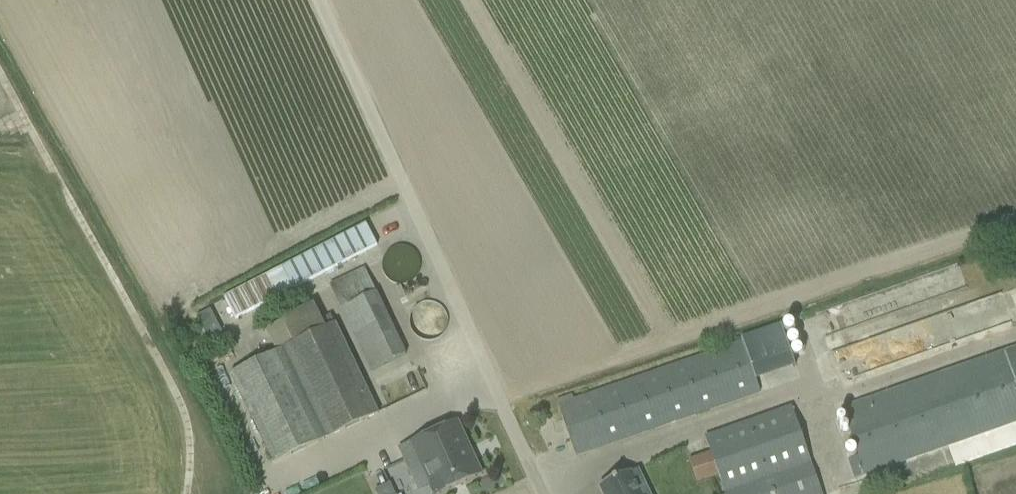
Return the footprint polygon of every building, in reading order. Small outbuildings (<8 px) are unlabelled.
[(365,225),(224,299),(235,320),(376,246),(365,225)] [(421,268),(421,267),(421,265),(420,260),(419,259),(418,257),(417,256),(416,255),(414,252),(411,251),(410,250),(408,249),(405,248),(399,248),(396,249),(394,250),(390,252),(388,255),(387,256),(384,260),(384,263),(384,265),(383,267),(384,268),(384,270),(384,273),(386,276),(388,279),(390,281),(394,284),(400,285),(404,285),(410,284),(414,281),(416,279),(418,276),(420,273),(421,268)] [(347,279),(331,286),(372,372),(406,355),(365,270),(347,279)] [(869,304),(872,314),(895,307),(891,297),(869,304)] [(912,313),(931,308),(929,298),(909,303),(912,313)] [(276,354),(230,376),(273,466),(327,440),(377,415),(335,326),(330,317),(321,321),(314,305),(282,320),(283,322),(265,331),(276,354)] [(897,309),(871,316),(874,325),(900,318),(897,309)] [(576,456),(760,393),(743,343),(559,407),(576,456)] [(865,476),(1015,424),(1015,348),(841,408),(865,476)] [(726,493),(821,493),(791,406),(706,436),(726,493)] [(399,450),(418,492),(429,487),(433,493),(442,493),(482,475),(458,423),(399,450)] [(600,487),(603,493),(648,493),(636,470),(600,487)] [(374,491),(376,493),(395,493),(390,484),(374,491)]
